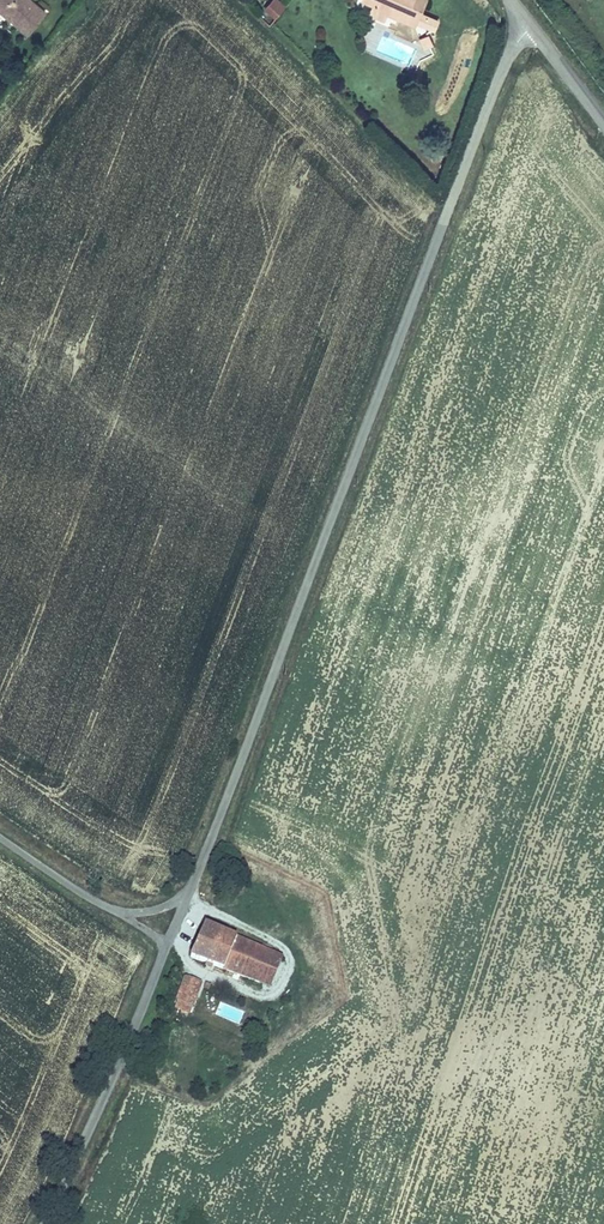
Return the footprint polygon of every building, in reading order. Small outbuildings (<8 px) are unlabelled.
[(20,34),(37,13),(22,0),(0,0),(0,17),(20,34)] [(275,16),(284,5),(279,0),(272,0),(265,7),(275,16)] [(376,8),(373,15),(386,21),(388,17),(390,12),(406,19),(407,19),(416,0),(380,0),(376,8)] [(406,19),(390,12),(388,17),(404,24),(406,19)] [(424,50),(434,46),(429,34),(419,38),(424,50)] [(202,931),(188,966),(222,979),(224,977),(269,994),(283,959),(236,941),(235,944),(202,931)] [(182,980),(173,1008),(192,1014),(201,986),(182,980)]
